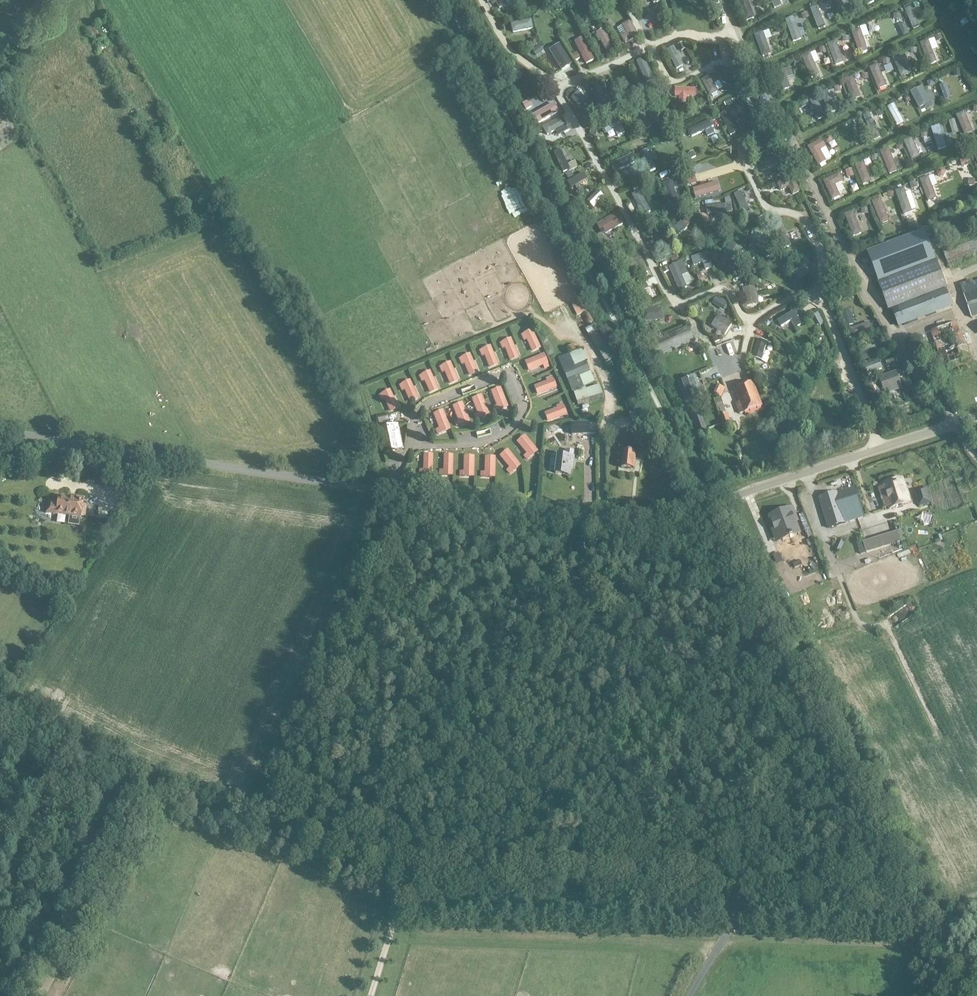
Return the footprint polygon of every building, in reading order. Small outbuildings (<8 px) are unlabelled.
[(493,5),(496,3),(499,9),(507,5),(504,0),(490,0),(493,5)] [(507,4),(510,9),(517,5),(514,0),(507,4)] [(746,19),(755,16),(749,0),(739,0),(746,19)] [(823,16),(815,19),(822,32),(829,29),(823,16)] [(86,29),(98,49),(103,45),(92,26),(86,29)] [(604,29),(597,33),(607,53),(615,49),(604,29)] [(755,34),(763,56),(771,53),(763,31),(755,34)] [(920,41),(928,63),(936,59),(928,38),(920,41)] [(560,44),(550,50),(562,69),(571,63),(560,44)] [(541,52),(537,47),(532,50),(536,56),(541,52)] [(677,68),(683,65),(674,47),(668,51),(677,68)] [(510,59),(506,52),(500,56),(504,63),(510,59)] [(647,83),(654,80),(645,59),(638,62),(647,83)] [(592,87),(601,108),(608,104),(598,84),(592,87)] [(912,91),(920,108),(931,103),(923,86),(912,91)] [(696,89),(676,88),(675,97),(679,97),(679,101),(688,101),(688,97),(696,97),(696,89)] [(595,109),(579,93),(573,99),(589,115),(595,109)] [(731,98),(724,102),(726,107),(733,103),(731,98)] [(554,104),(531,116),(536,124),(559,113),(554,104)] [(639,107),(632,113),(646,130),(653,124),(639,107)] [(728,111),(720,115),(730,135),(738,131),(728,111)] [(956,114),(964,133),(972,130),(964,111),(956,114)] [(562,117),(543,127),(547,135),(556,130),(561,127),(564,133),(569,131),(562,117)] [(603,126),(607,134),(615,130),(618,137),(626,133),(619,119),(603,126)] [(948,121),(951,128),(957,126),(954,119),(948,121)] [(777,149),(768,131),(761,134),(770,152),(777,149)] [(915,162),(929,155),(921,140),(906,147),(915,162)] [(571,170),(561,149),(555,152),(564,173),(571,170)] [(635,163),(632,155),(612,164),(616,172),(635,163)] [(963,167),(972,163),(969,157),(960,160),(963,167)] [(852,168),(845,170),(848,178),(854,176),(852,168)] [(939,169),(937,172),(938,175),(941,177),(945,176),(946,173),(945,170),(942,168),(939,169)] [(824,179),(832,198),(840,195),(835,185),(844,181),(840,172),(824,179)] [(584,173),(568,182),(571,188),(575,186),(576,188),(581,186),(579,184),(587,179),(584,173)] [(685,176),(688,185),(697,182),(694,173),(685,176)] [(800,191),(793,177),(778,184),(781,190),(789,186),(793,195),(800,191)] [(921,186),(932,207),(941,202),(934,188),(942,184),(938,177),(921,186)] [(679,200),(671,181),(663,185),(672,203),(679,200)] [(640,192),(633,195),(644,215),(651,212),(640,192)] [(742,193),(735,196),(743,214),(750,211),(745,200),(747,199),(744,193),(742,194),(742,193)] [(898,197),(907,219),(914,216),(906,194),(898,197)] [(618,214),(601,223),(607,233),(623,224),(618,214)] [(976,253),(976,229),(940,245),(948,265),(976,253)] [(774,238),(755,231),(752,238),(771,246),(774,238)] [(656,236),(665,256),(672,253),(664,233),(656,236)] [(880,285),(937,264),(926,233),(869,254),(880,285)] [(731,243),(724,256),(721,261),(734,268),(744,251),(731,243)] [(692,258),(695,265),(704,263),(706,270),(713,268),(709,253),(692,258)] [(640,254),(618,265),(622,274),(636,267),(641,277),(650,273),(640,254)] [(796,281),(814,273),(808,260),(790,268),(796,281)] [(678,265),(670,268),(680,290),(687,287),(687,286),(683,276),(688,273),(683,262),(678,265)] [(947,291),(937,264),(880,285),(890,312),(947,291)] [(649,288),(645,282),(632,288),(640,304),(646,300),(642,292),(649,288)] [(961,287),(972,319),(976,317),(976,291),(973,283),(961,287)] [(758,302),(756,287),(744,289),(746,304),(758,302)] [(947,291),(893,311),(895,314),(900,328),(953,308),(947,293),(947,291)] [(720,300),(716,297),(712,303),(717,306),(720,300)] [(579,299),(571,303),(577,315),(585,311),(579,299)] [(644,322),(664,321),(663,308),(643,310),(644,322)] [(795,311),(778,321),(782,327),(792,321),(796,328),(803,325),(798,317),(799,317),(795,311)] [(732,324),(719,316),(713,326),(725,335),(732,324)] [(854,324),(852,317),(843,320),(845,327),(854,324)] [(659,357),(695,341),(688,326),(662,337),(660,331),(649,336),(659,357)] [(532,330),(522,335),(524,340),(526,339),(531,351),(540,348),(532,330)] [(510,339),(500,344),(503,349),(505,348),(510,360),(518,357),(510,339)] [(758,339),(753,357),(762,360),(767,342),(758,339)] [(490,347),(480,351),(482,356),(484,355),(489,367),(497,364),(490,347)] [(582,349),(558,359),(571,391),(583,386),(583,387),(595,382),(586,361),(587,361),(582,349)] [(543,354),(525,361),(529,370),(542,364),(544,368),(548,366),(543,354)] [(469,355),(459,359),(462,364),(464,363),(469,376),(477,372),(469,355)] [(450,363),(440,367),(442,372),(444,372),(449,384),(457,380),(450,363)] [(429,371),(419,376),(422,381),(424,380),(429,392),(437,388),(429,371)] [(902,387),(897,373),(880,379),(886,394),(893,392),(892,390),(902,387)] [(702,395),(695,376),(680,382),(687,400),(702,395)] [(547,382),(535,386),(538,395),(556,387),(551,377),(546,379),(547,382)] [(409,381),(400,386),(402,391),(404,390),(410,402),(418,398),(409,381)] [(762,406),(754,382),(735,389),(740,402),(736,404),(740,414),(762,406)] [(599,385),(573,392),(577,406),(603,399),(599,385)] [(721,398),(726,389),(718,385),(714,394),(721,398)] [(500,388),(492,392),(497,405),(493,407),(495,411),(507,406),(500,388)] [(389,390),(379,395),(382,400),(384,400),(389,411),(397,408),(389,390)] [(481,396),(473,399),(478,413),(474,414),(475,418),(488,413),(481,396)] [(724,406),(721,399),(715,402),(718,408),(724,406)] [(462,403),(453,407),(459,420),(455,422),(456,426),(468,421),(462,403)] [(557,408),(545,413),(548,421),(566,414),(561,404),(556,406),(557,408)] [(442,411),(434,415),(440,428),(436,430),(437,434),(449,429),(442,411)] [(723,426),(731,423),(727,414),(720,417),(723,426)] [(707,430),(701,416),(694,419),(699,433),(707,430)] [(595,422),(571,423),(572,436),(596,435),(595,422)] [(647,422),(637,427),(639,433),(642,438),(646,446),(654,443),(652,434),(647,422)] [(396,427),(378,431),(384,454),(401,450),(396,427)] [(524,436),(518,442),(527,453),(524,456),(526,459),(536,451),(524,436)] [(623,452),(622,468),(635,469),(636,459),(638,459),(639,460),(640,445),(624,443),(623,452)] [(507,450),(500,456),(510,467),(506,470),(509,473),(519,465),(507,450)] [(419,469),(419,474),(432,474),(432,455),(423,455),(424,470),(419,469)] [(439,470),(439,474),(452,474),(452,456),(443,456),(444,470),(439,470)] [(572,469),(573,457),(557,456),(555,474),(570,475),(570,469),(572,469)] [(460,472),(460,476),(473,476),(473,457),(464,457),(464,472),(460,472)] [(481,472),(481,476),(494,476),(494,457),(485,457),(485,472),(481,472)] [(903,478),(882,485),(883,487),(879,489),(885,508),(889,507),(890,509),(910,502),(903,478)] [(926,487),(915,491),(920,506),(931,503),(926,487)] [(837,492),(819,498),(829,529),(846,523),(846,522),(864,516),(861,508),(858,496),(855,488),(837,493),(837,492)] [(68,499),(68,498),(58,497),(57,503),(48,502),(46,513),(56,515),(56,514),(81,518),(81,515),(85,516),(87,506),(83,505),(84,498),(76,497),(75,500),(68,499)] [(771,517),(776,529),(778,528),(783,540),(799,534),(790,510),(771,517)] [(905,537),(903,529),(864,541),(866,549),(905,537)] [(860,536),(820,550),(826,570),(844,563),(841,555),(849,552),(849,551),(863,546),(860,536)]
